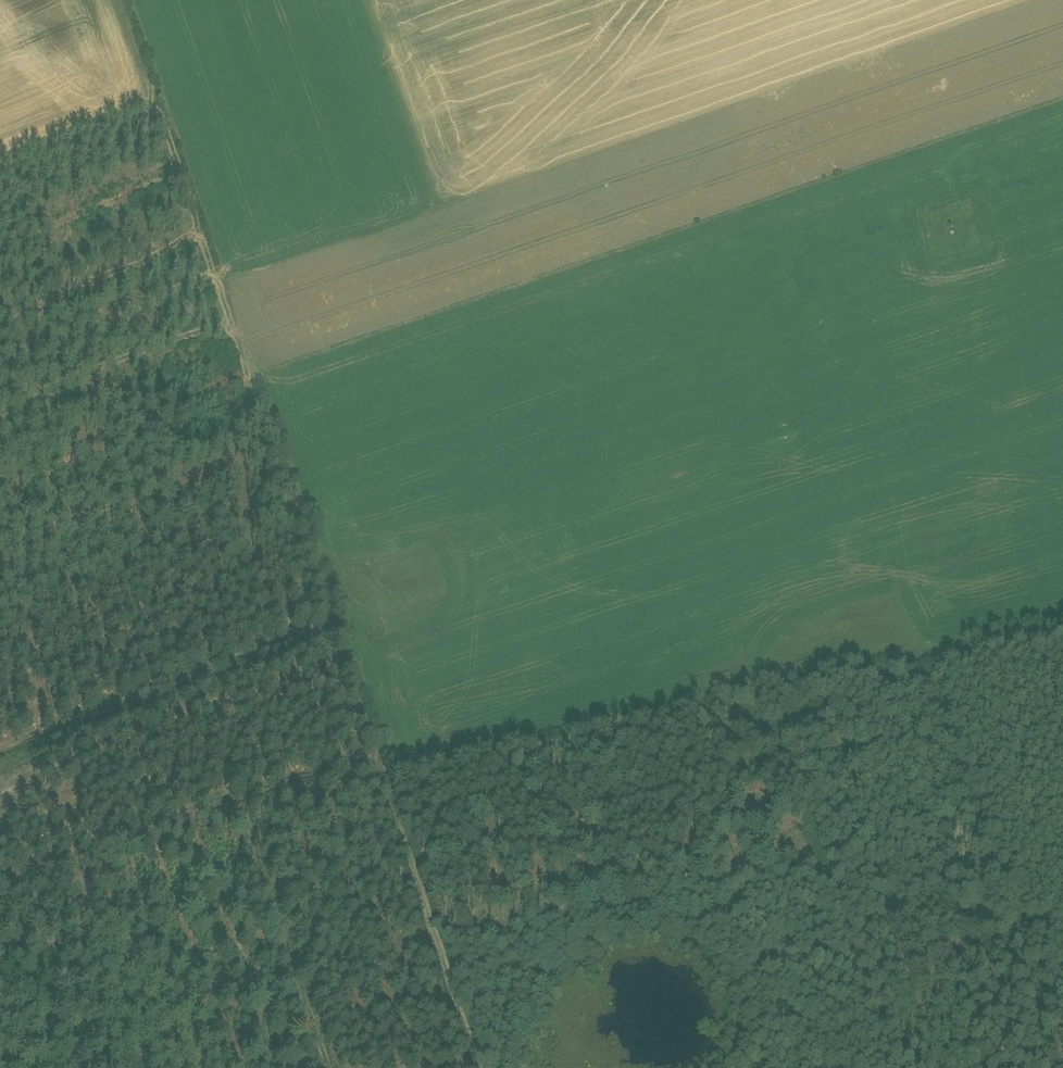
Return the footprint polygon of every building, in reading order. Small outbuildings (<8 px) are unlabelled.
[(947,227),(950,235),(960,232),(958,224),(947,227)]
